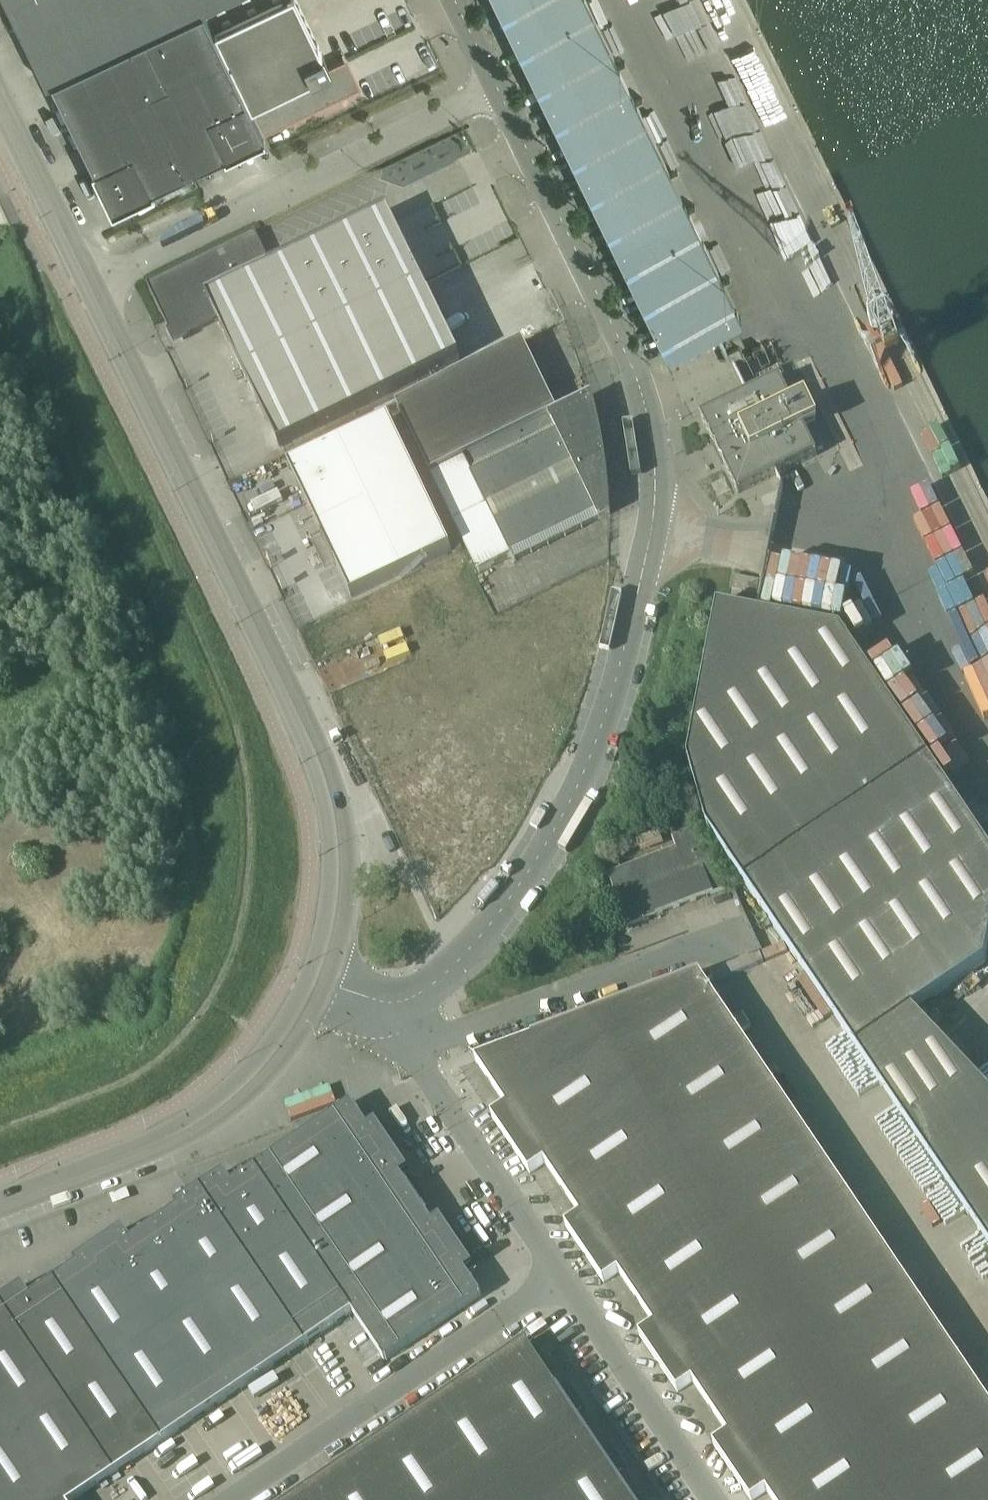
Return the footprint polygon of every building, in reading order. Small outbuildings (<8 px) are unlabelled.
[(217,0),(6,0),(8,3),(46,83),(51,81),(203,7),(217,0)] [(264,134),(357,89),(343,60),(329,66),(297,0),(217,0),(203,7),(264,134)] [(587,0),(498,0),(669,353),(741,318),(587,0)] [(264,134),(203,7),(51,81),(113,207),(264,134)] [(694,104),(755,245),(764,241),(769,253),(809,236),(740,78),(726,84),(720,71),(716,72),(721,83),(708,88),(712,97),(694,104)] [(185,336),(187,336),(217,321),(279,447),(459,360),(405,249),(387,212),(272,268),(254,232),(146,284),(168,329),(169,331),(185,336)] [(522,342),(394,404),(429,474),(447,465),(463,457),(466,456),(484,447),(502,438),(520,430),(538,421),(556,412),(522,342)] [(737,493),(776,475),(816,455),(804,429),(813,424),(801,400),(792,404),(779,379),(700,417),(737,493)] [(466,456),(463,457),(511,557),(513,560),(608,515),(610,514),(608,485),(604,452),(599,424),(591,396),(502,438),(484,447),(466,456)] [(451,551),(388,420),(288,468),(351,599),(451,551)] [(478,573),(511,557),(463,457),(447,465),(429,474),(478,573)] [(817,508),(821,485),(798,481),(793,503),(817,508)] [(911,1012),(984,963),(987,944),(987,849),(841,631),(717,607),(688,761),(707,829),(987,1245),(987,1093),(911,1012)] [(607,874),(627,927),(725,889),(701,825),(671,836),(676,848),(607,874)] [(475,1061),(506,1107),(491,1117),(529,1174),(531,1173),(545,1164),(580,1217),(566,1226),(565,1227),(603,1283),(604,1283),(618,1273),(654,1326),(639,1336),(677,1393),(692,1382),(728,1435),(713,1445),(750,1499),(754,1499),(766,1492),(772,1499),(987,1499),(987,1403),(742,1038),(700,977),(700,976),(532,1039),(532,1040),(475,1061)] [(145,1454),(179,1431),(308,1345),(323,1335),(337,1326),(353,1315),(384,1361),(481,1295),(480,1294),(471,1280),(465,1272),(473,1266),(439,1217),(431,1222),(426,1213),(417,1200),(415,1198),(406,1185),(400,1176),(408,1171),(403,1162),(381,1130),(375,1121),(367,1127),(361,1118),(352,1105),(351,1103),(231,1183),(223,1172),(174,1205),(177,1209),(131,1240),(123,1228),(97,1246),(73,1261),(76,1265),(30,1296),(22,1285),(0,1299),(0,1499),(76,1499),(145,1454)] [(557,1391),(525,1343),(293,1499),(631,1499),(557,1391)] [(568,1385),(559,1391),(574,1414),(584,1408),(568,1385)] [(610,1445),(600,1452),(615,1475),(625,1469),(610,1445)]
